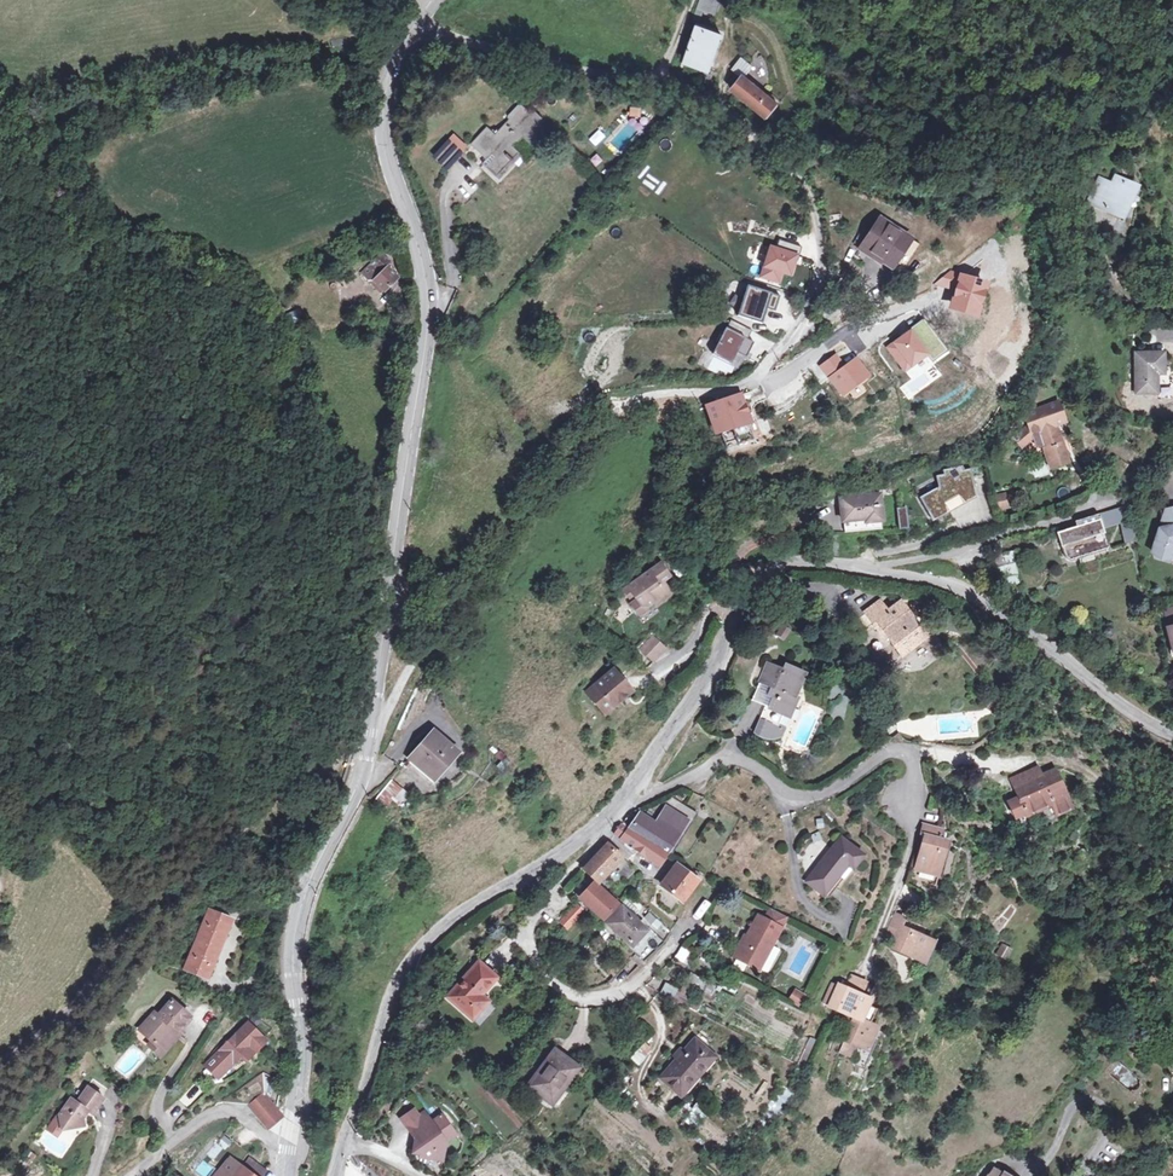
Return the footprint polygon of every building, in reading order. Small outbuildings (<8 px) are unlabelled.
[(715,0),(696,0),(690,15),(697,18),(699,10),(710,14),(715,0)] [(681,60),(704,68),(717,31),(694,23),(681,60)] [(732,97),(735,93),(766,116),(776,103),(737,72),(727,87),(730,89),(727,93),(732,97)] [(503,167),(527,142),(519,134),(530,122),(539,130),(550,119),(542,112),(547,106),(537,96),(531,102),(522,92),(511,104),(516,109),(498,127),(491,122),(479,134),(491,146),(486,151),(503,167)] [(451,130),(435,146),(452,161),(467,145),(451,130)] [(610,154),(603,161),(610,168),(617,161),(610,154)] [(1111,180),(1099,175),(1087,204),(1126,220),(1141,184),(1114,173),(1111,180)] [(881,221),(858,253),(896,282),(920,249),(881,221)] [(800,257),(771,248),(761,280),(782,287),(786,275),(794,278),(800,257)] [(370,276),(380,287),(397,273),(386,261),(370,276)] [(958,294),(963,275),(951,272),(934,286),(958,294)] [(992,284),(963,275),(958,294),(952,311),(981,320),(992,284)] [(782,297),(748,287),(739,317),(761,324),(765,311),(777,314),(782,297)] [(926,322),(911,333),(931,359),(935,365),(950,354),(926,322)] [(1159,390),(1158,364),(1165,363),(1165,332),(1134,331),(1133,389),(1159,390)] [(755,345),(728,332),(714,358),(733,368),(740,356),(748,360),(755,345)] [(931,359),(911,333),(888,351),(907,377),(931,359)] [(838,356),(821,369),(829,380),(846,367),(838,356)] [(857,359),(846,367),(829,380),(843,400),(872,379),(857,359)] [(720,431),(745,421),(748,420),(738,391),(706,403),(716,432),(720,431)] [(1035,432),(1043,443),(1050,439),(1066,467),(1085,455),(1070,430),(1078,425),(1063,401),(1060,400),(1032,417),(1039,430),(1035,432)] [(745,421),(720,431),(727,446),(750,436),(745,421)] [(1043,443),(1035,432),(1023,447),(1033,455),(1043,443)] [(1138,445),(1129,460),(1142,468),(1151,453),(1138,445)] [(930,522),(975,498),(970,469),(962,471),(962,467),(942,471),(943,476),(935,477),(937,487),(918,499),(930,522)] [(1000,510),(1011,506),(1004,491),(994,495),(1000,510)] [(882,523),(880,494),(837,497),(840,524),(862,522),(863,525),(882,523)] [(904,505),(895,507),(898,527),(907,525),(904,505)] [(1105,525),(1121,520),(1127,542),(1140,538),(1129,505),(1103,513),(1104,519),(1062,531),(1070,559),(1112,546),(1105,525)] [(1163,513),(1168,529),(1172,528),(1172,511),(1172,510),(1163,513)] [(821,514),(821,531),(839,530),(838,513),(821,514)] [(1164,531),(1159,554),(1172,557),(1172,528),(1168,529),(1164,531)] [(1013,602),(1025,598),(1012,549),(995,554),(1004,592),(1009,591),(1013,602)] [(1097,558),(1085,562),(1089,573),(1101,570),(1097,558)] [(637,595),(645,605),(654,598),(657,602),(672,591),(663,577),(670,572),(661,559),(624,585),(630,592),(637,587),(641,592),(637,595)] [(920,639),(932,632),(910,598),(893,608),(888,597),(869,608),(881,630),(886,626),(904,657),(924,646),(920,639)] [(936,639),(932,632),(920,639),(924,646),(936,639)] [(665,650),(651,636),(639,648),(651,663),(665,650)] [(767,659),(757,678),(769,684),(766,690),(769,692),(765,701),(762,700),(750,727),(755,731),(762,734),(770,734),(777,733),(780,727),(773,724),(780,710),(784,702),(790,705),(794,697),(791,695),(803,673),(785,663),(783,667),(767,659)] [(613,669),(586,692),(604,714),(631,691),(613,669)] [(784,702),(780,710),(786,712),(790,705),(784,702)] [(430,729),(403,760),(429,786),(458,755),(430,729)] [(1017,771),(1022,783),(1014,786),(1020,800),(1008,805),(1013,816),(1024,812),(1026,815),(1051,803),(1055,814),(1073,806),(1057,768),(1046,773),(1040,761),(1017,771)] [(1022,783),(1017,771),(1009,775),(1014,786),(1022,783)] [(411,795),(391,779),(374,800),(386,809),(393,799),(402,806),(411,795)] [(655,821),(639,808),(627,823),(622,820),(616,828),(657,860),(695,813),(673,796),(655,821)] [(930,834),(921,869),(940,874),(950,840),(944,839),(946,830),(928,826),(926,834),(930,834)] [(823,855),(806,877),(825,891),(857,848),(838,835),(830,846),(824,843),(818,853),(823,855)] [(584,864),(596,876),(622,850),(609,838),(584,864)] [(692,875),(680,866),(664,887),(682,902),(703,876),(696,871),(692,875)] [(580,895),(582,898),(603,916),(604,914),(610,920),(609,921),(649,959),(662,940),(626,907),(624,910),(592,881),(580,895)] [(702,897),(693,915),(699,918),(708,900),(702,897)] [(564,917),(570,922),(583,907),(577,902),(564,917)] [(735,953),(763,969),(794,918),(775,907),(768,918),(761,914),(746,941),(743,939),(735,953)] [(182,969),(207,979),(230,919),(206,911),(182,969)] [(661,934),(666,926),(647,912),(642,920),(661,934)] [(927,960),(934,939),(905,927),(909,917),(898,913),(889,931),(900,936),(896,946),(927,960)] [(1006,958),(1011,947),(1000,942),(995,953),(1006,958)] [(675,959),(685,962),(689,948),(678,945),(675,959)] [(472,1001),(479,1006),(496,989),(489,982),(499,973),(483,957),(450,992),(465,1007),(472,1001)] [(689,972),(683,981),(709,995),(714,986),(689,972)] [(851,976),(845,989),(861,995),(866,982),(851,976)] [(660,992),(673,997),(677,986),(664,982),(660,992)] [(696,1010),(704,994),(680,983),(673,1000),(696,1010)] [(793,985),(785,995),(794,1002),(802,992),(793,985)] [(861,995),(845,989),(838,986),(830,1007),(854,1017),(840,1052),(851,1057),(857,1042),(869,1047),(878,1025),(863,1019),(870,999),(861,995)] [(140,1029),(157,1044),(160,1041),(167,1047),(179,1033),(177,1031),(191,1016),(173,999),(158,1015),(155,1012),(140,1029)] [(472,1001),(465,1007),(471,1015),(479,1006),(472,1001)] [(243,1056),(246,1058),(254,1048),(262,1038),(245,1024),(208,1069),(220,1079),(230,1065),(234,1068),(243,1056)] [(575,1067),(584,1058),(561,1037),(524,1080),(540,1096),(569,1063),(575,1067)] [(699,1054),(706,1046),(697,1039),(691,1046),(699,1054)] [(640,1066),(652,1047),(641,1040),(630,1059),(640,1066)] [(799,1044),(791,1059),(797,1063),(803,1066),(809,1049),(799,1044)] [(718,1057),(706,1046),(699,1054),(691,1046),(664,1078),(684,1096),(718,1057)] [(1129,1089),(1139,1081),(1129,1070),(1119,1078),(1129,1089)] [(60,1124),(61,1133),(68,1132),(71,1134),(81,1131),(80,1121),(84,1116),(89,1120),(101,1103),(86,1092),(74,1107),(69,1103),(55,1121),(60,1124)] [(284,1115),(279,1110),(285,1104),(279,1098),(273,1103),(266,1095),(252,1107),(272,1129),(284,1115)] [(691,1104),(684,1120),(697,1125),(704,1110),(691,1104)] [(411,1145),(409,1156),(418,1158),(417,1161),(430,1162),(431,1155),(439,1156),(441,1145),(451,1137),(437,1119),(427,1126),(419,1116),(402,1130),(410,1140),(411,1139),(414,1142),(411,1145)] [(242,1165),(231,1157),(217,1175),(234,1175),(242,1165)] [(234,1175),(264,1175),(268,1168),(252,1157),(244,1167),(242,1165),(234,1175)]
